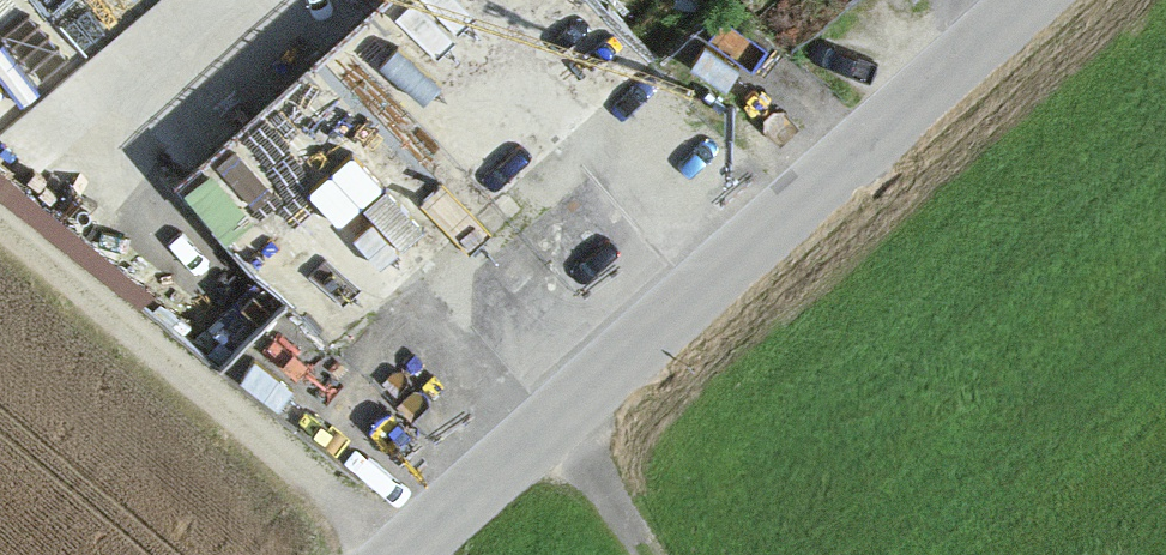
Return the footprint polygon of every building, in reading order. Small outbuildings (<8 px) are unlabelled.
[(139,0),(0,0),(0,117),(139,0)] [(593,0),(429,0),(207,204),(341,348),(650,62),(593,0)]
